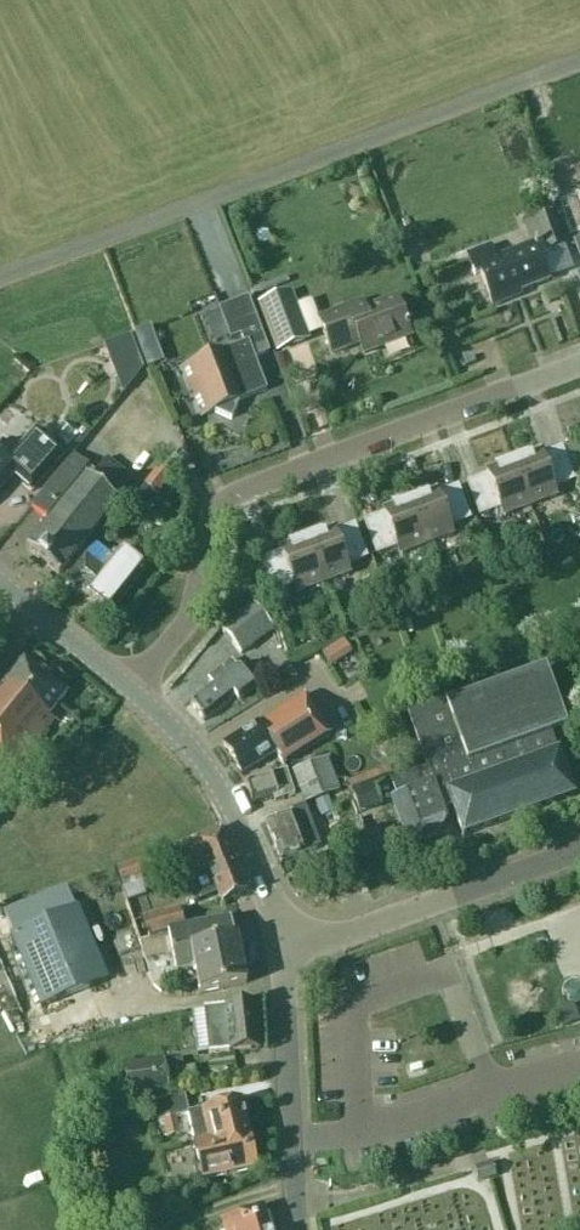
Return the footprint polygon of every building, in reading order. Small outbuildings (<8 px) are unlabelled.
[(564,245),(551,213),(533,220),(542,242),(546,252),(564,245)] [(510,295),(549,281),(535,244),(494,260),(497,266),(480,273),(493,306),(511,299),(510,295)] [(309,339),(291,290),(257,303),(275,352),(309,339)] [(244,344),(181,368),(199,417),(213,411),(231,420),(239,401),(267,391),(254,359),(269,353),(248,298),(219,309),(230,339),(241,335),(244,344)] [(364,355),(410,337),(395,299),(364,311),(361,303),(318,319),(332,354),(360,344),(364,355)] [(67,427),(64,424),(58,431),(67,439),(72,434),(73,433),(67,427)] [(12,475),(31,492),(63,456),(34,430),(4,464),(0,461),(0,489),(12,475)] [(511,457),(529,507),(556,497),(553,488),(573,481),(561,448),(541,456),(539,451),(528,455),(527,451),(511,457)] [(107,458),(103,463),(95,472),(72,454),(30,506),(50,522),(26,550),(58,576),(88,539),(118,502),(113,498),(131,476),(107,458)] [(503,517),(529,507),(511,457),(495,463),(496,467),(485,471),(487,476),(467,483),(479,516),(499,508),(503,517)] [(174,473),(160,462),(144,483),(158,494),(174,473)] [(407,496),(426,545),(453,535),(449,527),(470,520),(457,487),(437,494),(436,490),(425,494),(423,490),(407,496)] [(399,555),(426,545),(407,496),(391,502),(393,506),(382,510),(384,514),(364,522),(376,555),(396,547),(399,555)] [(304,535),(322,584),(349,574),(346,566),(366,558),(354,525),(334,533),(332,528),(321,532),(320,529),(304,535)] [(296,594),(322,584),(304,535),(288,541),(289,544),(279,548),(280,553),(260,560),(272,593),(293,586),(296,594)] [(109,556),(95,545),(66,582),(108,617),(145,571),(120,551),(117,555),(113,551),(109,556)] [(221,630),(240,654),(272,630),(253,606),(221,630)] [(65,695),(22,659),(4,682),(0,679),(0,781),(2,782),(54,719),(49,715),(65,695)] [(254,689),(231,660),(208,680),(213,685),(190,704),(203,721),(234,697),(238,702),(254,689)] [(296,680),(289,664),(267,673),(273,689),(296,680)] [(545,671),(444,707),(441,700),(404,714),(424,769),(392,781),(393,783),(393,786),(396,795),(392,797),(410,845),(439,835),(438,832),(443,821),(446,820),(441,807),(450,804),(462,837),(574,797),(558,752),(557,752),(550,734),(566,728),(545,671)] [(317,712),(307,695),(304,694),(258,724),(257,723),(222,745),(241,775),(275,753),(282,764),(330,733),(321,718),(317,712)] [(348,788),(339,792),(327,759),(292,772),(304,805),(305,805),(334,794),(342,817),(357,812),(348,788)] [(271,774),(244,782),(251,803),(278,794),(279,800),(294,795),(286,770),(271,774)] [(359,813),(380,806),(373,788),(353,795),(359,813)] [(333,811),(328,797),(315,802),(320,816),(333,811)] [(307,852),(321,847),(305,805),(304,805),(291,810),(292,813),(265,823),(281,863),(307,853),(307,852)] [(193,840),(180,846),(181,850),(175,852),(184,879),(188,878),(203,872),(233,860),(219,828),(192,839),(193,840)] [(121,888),(154,875),(147,857),(114,870),(121,888)] [(233,860),(203,872),(188,878),(197,899),(217,891),(221,902),(246,892),(233,860)] [(12,935),(25,965),(42,1006),(56,1000),(65,1035),(97,1028),(89,993),(57,1000),(104,981),(75,909),(12,935)] [(184,928),(179,911),(162,917),(161,914),(140,920),(145,937),(147,936),(149,940),(184,928)] [(169,933),(175,965),(177,973),(184,971),(187,985),(198,982),(201,993),(246,984),(242,965),(244,964),(238,937),(236,938),(232,920),(169,933)] [(258,1048),(253,1003),(224,1006),(224,1008),(192,1011),(196,1055),(258,1048)] [(568,1003),(550,1012),(560,1031),(578,1022),(568,1003)] [(182,1059),(162,1062),(123,1068),(127,1094),(166,1088),(196,1083),(194,1067),(183,1068),(182,1059)] [(184,1096),(152,1104),(157,1121),(189,1114),(184,1096)] [(200,1181),(254,1168),(239,1103),(187,1116),(193,1143),(191,1143),(200,1181)] [(166,1138),(178,1136),(175,1118),(162,1121),(166,1138)] [(477,1182),(493,1177),(489,1164),(474,1169),(477,1182)] [(262,1208),(221,1221),(224,1229),(269,1229),(262,1208)] [(112,1214),(92,1219),(94,1229),(116,1229),(112,1214)]
